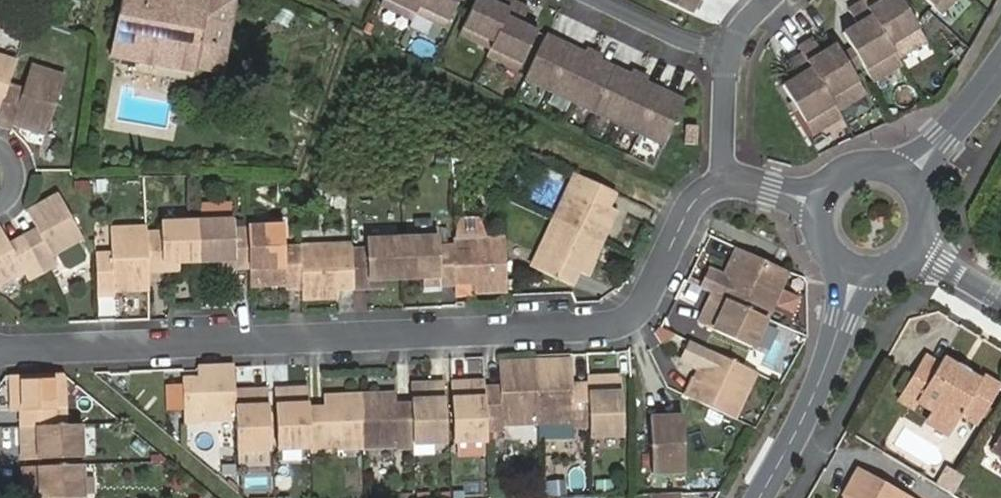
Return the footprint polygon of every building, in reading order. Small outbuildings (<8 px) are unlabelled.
[(117,21),(139,26),(136,47),(194,58),(192,70),(220,75),(234,0),(121,0),(117,21)] [(457,0),(381,0),(379,4),(410,19),(414,12),(444,27),(457,0)] [(536,31),(519,23),(526,7),(511,0),(512,0),(493,0),(493,1),(490,0),(474,0),(458,34),(489,48),(486,55),(517,70),(536,31)] [(695,0),(660,0),(688,14),(695,0)] [(904,0),(864,0),(850,9),(859,23),(844,32),(874,81),(903,64),(899,58),(928,41),(904,0)] [(944,15),(957,0),(928,0),(944,15)] [(139,26),(117,21),(110,56),(192,70),(194,58),(136,47),(139,26)] [(683,100),(544,34),(523,80),(661,145),(683,100)] [(868,93),(837,44),(823,52),(814,38),(800,47),(804,53),(790,62),(798,76),(784,85),(814,134),(843,117),(839,111),(868,93)] [(5,114),(11,93),(20,64),(0,58),(0,112),(5,114)] [(32,130),(60,77),(35,69),(26,97),(11,93),(5,114),(0,129),(0,131),(14,135),(17,125),(32,130)] [(60,77),(32,130),(50,135),(68,79),(60,77)] [(573,171),(565,187),(603,205),(611,190),(573,171)] [(565,187),(549,219),(595,241),(611,209),(603,205),(565,187)] [(41,234),(27,241),(42,270),(56,263),(52,255),(82,238),(57,192),(27,208),(36,225),(41,234)] [(595,241),(549,219),(533,251),(573,269),(579,272),(595,241)] [(227,221),(192,222),(194,260),(213,259),(228,259),(229,270),(246,268),(244,229),(227,230),(227,221)] [(24,267),(29,278),(42,270),(27,241),(14,248),(9,238),(0,222),(0,223),(0,280),(24,267)] [(153,232),(141,233),(144,273),(155,272),(155,261),(171,260),(194,260),(192,222),(153,224),(153,232)] [(243,224),(244,229),(246,268),(247,286),(279,284),(277,247),(276,222),(243,224)] [(22,231),(27,241),(41,234),(36,225),(22,231)] [(108,253),(109,292),(145,290),(144,273),(141,233),(141,227),(106,228),(108,253)] [(22,231),(9,238),(14,248),(27,241),(22,231)] [(465,238),(466,282),(467,289),(502,287),(500,237),(465,238)] [(432,238),(399,239),(400,278),(418,277),(433,276),(433,284),(452,283),(451,247),(433,248),(432,238)] [(450,238),(451,247),(452,283),(466,282),(465,238),(450,238)] [(365,279),(380,278),(400,278),(399,239),(363,240),(364,251),(349,251),(351,287),(365,287),(365,279)] [(335,288),(331,244),(294,246),(297,287),(298,297),(335,295),(335,288)] [(349,244),(331,244),(335,288),(351,287),(349,251),(349,244)] [(294,246),(277,247),(279,284),(280,288),(297,287),(294,246)] [(566,283),(573,269),(533,251),(525,265),(566,283)] [(110,296),(109,292),(108,253),(94,254),(95,297),(110,296)] [(743,253),(736,268),(776,286),(783,272),(743,253)] [(228,259),(213,259),(214,271),(229,270),(228,259)] [(172,271),(171,260),(155,261),(155,272),(172,271)] [(729,264),(714,296),(761,318),(776,286),(736,268),(729,264)] [(381,286),(380,278),(365,279),(365,287),(381,286)] [(707,293),(703,302),(709,304),(712,295),(707,293)] [(709,304),(703,302),(694,321),(747,347),(761,318),(714,296),(712,295),(709,304)] [(697,384),(737,403),(751,373),(703,350),(689,380),(697,384)] [(567,359),(529,361),(532,422),(568,420),(567,378),(567,365),(567,359)] [(896,396),(910,404),(925,413),(917,425),(938,437),(952,415),(976,429),(999,389),(983,379),(979,385),(960,375),(957,381),(948,376),(951,369),(937,361),(933,367),(918,359),(896,396)] [(532,422),(529,361),(493,363),(494,388),(495,423),(532,422)] [(194,379),(195,419),(231,417),(231,396),(231,390),(230,371),(230,366),(193,368),(193,373),(194,379)] [(960,375),(951,369),(948,376),(957,381),(960,375)] [(17,410),(61,409),(59,374),(8,375),(8,411),(17,410)] [(601,377),(594,377),(594,383),(583,384),(585,426),(585,435),(618,434),(615,376),(601,377)] [(580,377),(567,378),(568,420),(568,427),(585,426),(583,384),(583,377),(580,377)] [(195,422),(195,419),(194,379),(178,380),(180,423),(195,422)] [(407,404),(409,444),(439,442),(438,382),(425,383),(416,384),(416,390),(406,390),(407,404)] [(469,389),(468,382),(457,383),(446,383),(448,442),(482,440),(482,431),(480,388),(469,389)] [(731,418),(737,403),(697,384),(691,399),(731,418)] [(294,394),(293,387),(284,387),(270,388),(273,448),(305,447),(304,409),(304,394),(294,394)] [(494,388),(480,388),(482,431),(496,430),(495,423),(494,388)] [(241,396),(231,396),(231,417),(233,449),(265,449),(261,389),(252,389),(241,390),(241,396)] [(392,394),(354,395),(356,445),(393,444),(392,405),(392,394)] [(356,445),(354,395),(318,396),(319,408),(321,446),(356,445)] [(907,410),(910,404),(896,396),(892,401),(907,410)] [(409,448),(409,444),(407,404),(392,405),(393,444),(393,449),(409,448)] [(319,408),(304,409),(305,447),(305,452),(321,452),(321,446),(319,408)] [(24,426),(61,425),(61,409),(17,410),(17,426),(24,426)] [(667,423),(666,417),(644,418),(646,472),(679,471),(679,422),(667,423)] [(77,424),(61,425),(24,426),(24,436),(18,437),(18,448),(19,459),(78,457),(77,424)] [(569,428),(537,427),(537,438),(569,439),(569,428)] [(989,455),(1000,463),(1000,435),(989,455)] [(27,497),(80,497),(79,465),(19,467),(20,480),(20,491),(27,491),(27,497)] [(946,469),(935,488),(949,497),(961,478),(946,469)] [(878,487),(855,474),(841,497),(872,497),(878,487)] [(612,478),(594,480),(595,494),(613,492),(612,478)] [(563,480),(544,482),(545,497),(564,497),(563,480)] [(878,487),(872,497),(898,497),(878,487)]
